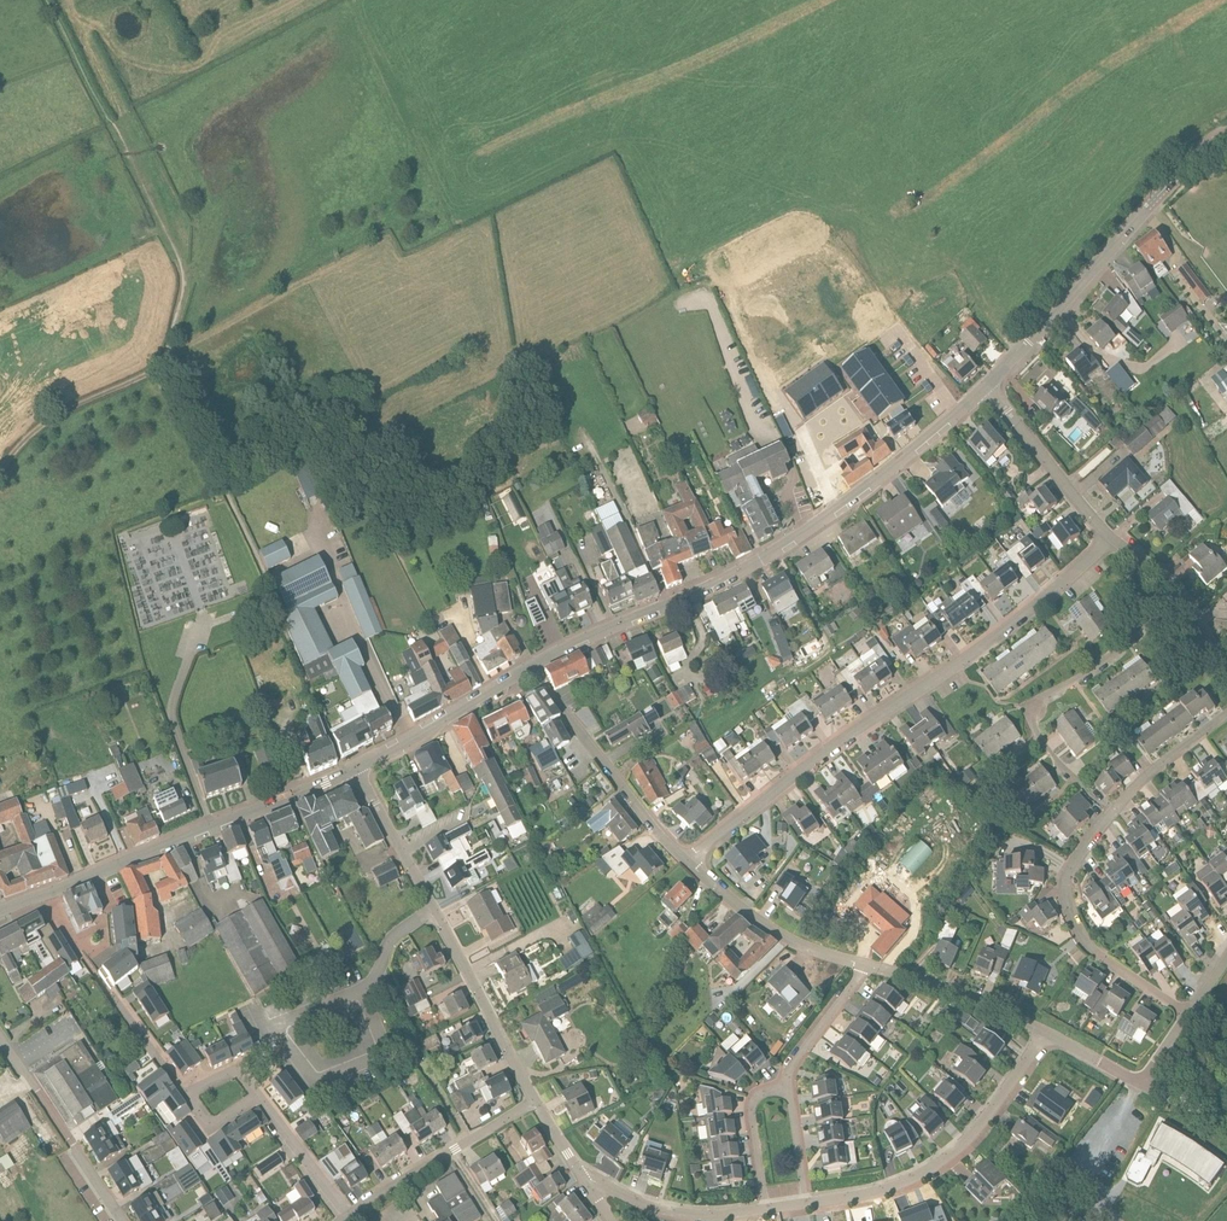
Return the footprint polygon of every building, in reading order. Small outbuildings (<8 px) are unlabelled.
[(1152,270),(1171,256),(1167,251),(1155,235),(1136,249),(1152,270)] [(1203,303),(1210,297),(1186,266),(1178,272),(1203,303)] [(1137,302),(1156,289),(1140,267),(1128,276),(1131,279),(1124,284),(1137,302)] [(1120,301),(1118,299),(1103,315),(1124,334),(1129,328),(1119,319),(1127,310),(1137,319),(1142,313),(1128,293),(1120,301)] [(1182,310),(1179,306),(1161,320),(1171,333),(1189,319),(1182,310)] [(1114,338),(1101,325),(1088,336),(1101,351),(1108,345),(1115,352),(1126,342),(1118,334),(1114,338)] [(974,354),(987,342),(973,327),(960,339),(974,354)] [(1144,342),(1136,335),(1130,342),(1138,349),(1144,342)] [(1124,395),(1106,375),(1094,359),(1088,364),(1079,352),(1067,361),(1074,371),(1076,369),(1087,383),(1085,384),(1085,385),(1091,380),(1092,381),(1092,380),(1095,384),(1097,382),(1114,403),(1123,396),(1124,395)] [(844,370),(853,383),(877,367),(868,353),(844,370)] [(977,370),(968,359),(964,355),(955,363),(951,357),(944,364),(948,369),(962,384),(977,370)] [(830,397),(843,388),(827,365),(813,374),(830,397)] [(1135,386),(1129,378),(1118,365),(1106,375),(1124,395),(1135,386)] [(853,383),(863,396),(886,379),(877,367),(853,383)] [(1226,376),(1226,367),(1222,371),(1222,370),(1211,379),(1223,395),(1226,392),(1226,377),(1226,376)] [(817,407),(830,397),(813,374),(801,383),(817,407)] [(744,380),(753,399),(760,396),(751,377),(744,380)] [(863,396),(872,409),(895,392),(886,379),(863,396)] [(804,416),(817,407),(801,383),(787,392),(804,416)] [(1051,418),(1053,415),(1054,414),(1061,421),(1064,420),(1066,419),(1068,417),(1069,416),(1070,412),(1071,409),(1065,403),(1067,401),(1058,393),(1056,395),(1048,388),(1037,400),(1042,405),(1039,407),(1051,418)] [(872,409),(881,422),(905,405),(895,392),(872,409)] [(636,416),(644,428),(657,419),(649,407),(636,416)] [(1133,457),(1166,427),(1156,414),(1123,444),(1133,457)] [(888,430),(892,436),(895,441),(915,426),(908,416),(888,430)] [(1095,430),(1101,424),(1096,417),(1089,424),(1095,430)] [(988,427),(977,438),(969,445),(985,463),(992,456),(993,457),(1005,446),(988,427)] [(873,470),(873,469),(881,463),(891,456),(892,455),(883,443),(882,442),(876,446),(865,431),(864,431),(836,450),(825,457),(828,468),(836,482),(843,492),(873,470)] [(1116,450),(1123,444),(1118,438),(1111,444),(1116,450)] [(741,507),(758,544),(771,537),(768,532),(778,527),(756,482),(769,475),(772,483),(786,476),(782,469),(788,466),(779,449),(760,458),(755,448),(726,462),(731,473),(716,480),(732,511),(741,507)] [(945,471),(927,487),(943,507),(965,489),(961,485),(969,478),(963,471),(964,467),(959,466),(952,458),(947,462),(947,461),(946,462),(947,462),(942,466),(941,466),(941,467),(940,467),(941,468),(942,467),(945,471)] [(1128,459),(1100,484),(1110,495),(1118,488),(1119,489),(1126,483),(1136,494),(1149,483),(1128,459)] [(592,467),(579,472),(582,479),(595,474),(592,467)] [(676,481),(682,477),(677,468),(671,471),(676,481)] [(522,489),(520,484),(513,487),(516,492),(522,489)] [(676,544),(679,543),(681,547),(686,545),(692,560),(712,552),(705,536),(711,534),(709,530),(704,522),(702,518),(701,514),(688,489),(678,493),(678,495),(683,506),(663,515),(668,526),(667,526),(674,540),(676,544)] [(1042,517),(1057,505),(1045,490),(1035,498),(1030,492),(1018,502),(1023,508),(1030,502),(1042,517)] [(1169,498),(1148,516),(1160,531),(1179,514),(1183,519),(1191,513),(1194,509),(1178,491),(1169,498)] [(1011,492),(1005,496),(1012,505),(1017,500),(1011,492)] [(508,512),(520,506),(513,494),(502,500),(508,512)] [(905,498),(896,504),(888,510),(886,507),(877,513),(896,541),(922,523),(905,498)] [(936,509),(930,514),(937,523),(943,518),(936,509)] [(707,511),(701,514),(702,518),(704,522),(710,519),(707,511)] [(1080,536),(1069,520),(1052,533),(1063,548),(1080,536)] [(865,522),(839,539),(844,547),(843,548),(850,558),(877,539),(865,522)] [(555,535),(549,523),(536,530),(538,535),(537,536),(550,563),(559,558),(557,553),(564,549),(556,534),(555,535)] [(655,571),(660,584),(664,582),(667,589),(682,583),(675,567),(692,560),(686,545),(681,547),(679,543),(676,544),(674,540),(660,546),(657,540),(659,539),(653,524),(636,530),(653,572),(655,571)] [(1038,541),(1051,531),(1046,524),(1033,535),(1038,541)] [(606,534),(602,525),(590,531),(601,556),(613,551),(606,534)] [(628,587),(633,600),(636,606),(658,596),(650,578),(649,578),(624,525),(606,534),(613,551),(618,561),(629,586),(628,587)] [(718,526),(709,530),(711,534),(705,536),(712,552),(727,545),(735,560),(751,551),(738,527),(722,535),(718,526)] [(1030,573),(1045,562),(1028,538),(1021,543),(1027,551),(1018,558),(1030,573)] [(282,541),(260,552),(259,552),(268,571),(291,560),(282,541)] [(498,559),(497,546),(488,547),(490,560),(498,559)] [(1207,585),(1226,568),(1213,551),(1210,553),(1203,546),(1190,557),(1203,573),(1199,576),(1207,585)] [(813,590),(821,585),(827,580),(824,576),(834,569),(822,552),(798,568),(813,590)] [(1000,572),(994,577),(1005,592),(1013,586),(1013,587),(1014,587),(1013,586),(1018,582),(1012,574),(1019,569),(1005,553),(999,557),(1002,561),(996,566),(1000,572)] [(326,654),(334,650),(314,611),(338,598),(317,558),(273,581),(290,615),(281,620),(280,620),(286,631),(305,668),(327,656),(326,654)] [(627,602),(633,600),(628,587),(629,586),(618,561),(610,565),(604,567),(603,565),(600,566),(606,581),(599,585),(610,610),(612,609),(613,611),(620,608),(619,606),(620,605),(621,606),(627,603),(627,602)] [(561,581),(569,578),(566,569),(558,572),(561,581)] [(490,576),(487,577),(471,580),(473,590),(471,590),(477,622),(482,637),(486,643),(479,647),(482,654),(477,657),(488,675),(507,664),(489,633),(498,628),(496,614),(491,587),(490,576)] [(785,576),(763,588),(777,613),(790,605),(786,598),(795,594),(785,576)] [(968,581),(980,598),(986,594),(992,602),(997,598),(998,599),(998,598),(1005,592),(994,577),(981,586),(973,577),(968,581)] [(342,585),(365,640),(383,632),(360,578),(342,585)] [(587,599),(588,599),(582,587),(582,588),(578,579),(571,583),(569,580),(560,584),(563,590),(562,590),(565,596),(566,595),(576,615),(591,608),(587,599)] [(916,580),(913,583),(914,587),(916,589),(920,589),(922,586),(922,582),(919,580),(916,580)] [(956,605),(967,621),(974,615),(975,616),(976,616),(975,615),(980,611),(974,603),(980,598),(968,581),(961,586),(968,596),(956,605)] [(510,612),(506,585),(491,587),(496,614),(510,612)] [(731,594),(742,615),(757,607),(747,586),(731,594)] [(807,588),(802,592),(807,598),(812,595),(807,588)] [(547,597),(560,623),(567,619),(569,620),(573,618),(573,616),(576,615),(566,595),(565,596),(558,599),(555,593),(547,597)] [(731,594),(713,604),(721,619),(724,617),(729,627),(717,633),(720,640),(738,631),(734,624),(740,621),(740,622),(745,620),(742,615),(731,594)] [(1100,613),(1089,597),(1069,612),(1073,617),(1081,627),(1100,613)] [(927,607),(933,615),(942,627),(946,632),(952,628),(954,630),(959,627),(960,628),(960,627),(960,626),(967,621),(956,605),(950,598),(937,608),(933,602),(927,607)] [(545,621),(534,599),(525,603),(534,627),(545,621)] [(704,608),(717,633),(729,627),(724,617),(721,619),(713,604),(704,608)] [(892,607),(882,612),(886,617),(895,612),(892,607)] [(880,622),(886,617),(882,612),(880,608),(874,612),(880,622)] [(858,609),(849,616),(854,621),(862,613),(858,609)] [(880,622),(874,612),(870,615),(876,624),(880,622)] [(1112,629),(1100,613),(1081,627),(1080,627),(1084,632),(1085,632),(1086,634),(1092,643),(1112,629)] [(936,631),(942,627),(933,615),(927,620),(930,624),(917,634),(929,649),(936,644),(937,645),(938,644),(937,643),(942,639),(936,631)] [(527,623),(527,622),(527,621),(526,620),(526,619),(525,618),(524,618),(524,617),(523,617),(522,617),(521,617),(520,617),(519,617),(519,618),(518,618),(517,619),(517,620),(516,620),(516,621),(516,622),(516,623),(516,624),(517,624),(517,625),(517,626),(518,626),(518,627),(519,627),(520,627),(521,628),(522,628),(522,627),(523,627),(524,627),(525,626),(526,626),(526,625),(526,624),(527,624),(527,623)] [(769,623),(771,629),(779,627),(777,620),(769,623)] [(806,635),(814,631),(810,624),(802,628),(806,635)] [(518,648),(507,630),(504,625),(498,628),(489,633),(507,664),(520,657),(516,649),(518,648)] [(464,658),(458,647),(461,645),(451,626),(438,633),(442,639),(449,651),(459,668),(460,667),(473,690),(481,686),(465,657),(464,658)] [(782,626),(779,627),(771,629),(781,658),(792,654),(782,626)] [(929,649),(917,634),(911,626),(892,640),(903,656),(910,651),(916,659),(921,655),(922,656),(921,655),(929,649)] [(1038,637),(1031,642),(1044,660),(1060,648),(1046,629),(1037,635),(1038,637)] [(669,667),(687,658),(682,649),(676,635),(658,644),(664,657),(669,667)] [(873,649),(879,645),(874,638),(866,644),(871,651),(873,649)] [(449,651),(442,639),(429,646),(436,658),(449,651)] [(817,639),(800,648),(805,659),(823,650),(817,639)] [(647,640),(627,649),(633,662),(642,658),(643,663),(642,663),(644,670),(646,665),(656,660),(647,640)] [(1029,672),(1044,660),(1031,642),(1030,640),(1014,652),(1029,672)] [(390,725),(391,724),(384,711),(380,713),(375,701),(370,693),(371,692),(360,670),(365,667),(351,641),(334,650),(326,654),(327,656),(335,671),(351,703),(359,716),(362,722),(372,740),(374,739),(376,738),(378,737),(379,736),(378,734),(384,730),(385,732),(387,732),(389,731),(391,730),(392,729),(390,725)] [(451,703),(450,702),(439,677),(422,644),(412,649),(428,682),(430,688),(440,708),(451,703)] [(860,659),(860,660),(863,664),(879,686),(892,677),(886,668),(892,664),(879,645),(873,649),(873,650),(860,659)] [(607,648),(606,646),(589,655),(591,659),(582,664),(578,655),(545,671),(555,691),(597,670),(598,670),(608,665),(606,663),(614,659),(608,648),(607,648)] [(739,664),(752,657),(748,648),(735,656),(739,664)] [(428,682),(412,649),(402,653),(413,674),(410,675),(416,688),(428,682)] [(1029,672),(1014,652),(1006,658),(1007,660),(1000,665),(1013,683),(1029,672)] [(335,671),(327,656),(305,668),(313,682),(323,677),(334,671),(335,671)] [(723,657),(715,662),(723,674),(724,674),(725,676),(735,670),(728,658),(725,660),(723,657)] [(879,686),(863,664),(860,660),(841,674),(845,680),(854,692),(860,687),(866,696),(879,686)] [(1140,691),(1140,692),(1145,688),(1155,680),(1156,680),(1142,660),(1133,667),(1134,669),(1128,674),(1127,674),(1140,691)] [(997,695),(1013,683),(1000,665),(999,663),(990,670),(992,671),(985,676),(983,675),(997,695)] [(655,666),(646,672),(653,683),(661,677),(655,666)] [(457,699),(472,691),(464,678),(465,678),(462,673),(458,668),(450,673),(455,683),(451,685),(457,699)] [(326,683),(337,677),(334,671),(323,677),(326,683)] [(1125,703),(1130,700),(1129,699),(1140,691),(1127,674),(1128,674),(1126,672),(1118,678),(1119,680),(1112,685),(1124,703),(1125,703)] [(845,680),(841,674),(834,678),(841,688),(828,697),(839,713),(852,703),(847,696),(854,692),(845,680)] [(721,692),(715,683),(704,690),(709,699),(721,692)] [(1095,695),(1109,715),(1114,711),(1114,710),(1124,703),(1112,685),(1111,683),(1102,690),(1103,691),(1097,696),(1095,695)] [(689,685),(677,693),(684,705),(697,697),(689,685)] [(440,708),(430,688),(423,692),(427,699),(424,701),(420,693),(404,701),(408,710),(414,722),(440,708)] [(826,722),(839,713),(828,697),(824,692),(811,701),(808,696),(801,701),(815,720),(821,715),(826,722)] [(546,739),(553,751),(569,743),(563,732),(560,734),(556,728),(559,726),(559,725),(555,727),(553,722),(560,718),(542,693),(526,701),(537,718),(542,727),(540,728),(546,739)] [(684,705),(677,693),(667,699),(675,711),(684,705)] [(1193,720),(1197,718),(1206,711),(1209,714),(1215,709),(1204,693),(1197,698),(1194,693),(1180,704),(1182,706),(1193,720)] [(796,720),(789,725),(800,740),(814,731),(809,724),(815,720),(801,701),(788,710),(796,720)] [(525,713),(520,704),(503,713),(513,733),(512,734),(518,743),(528,737),(521,726),(526,723),(527,718),(525,713)] [(1182,730),(1187,727),(1194,721),(1193,720),(1182,706),(1167,717),(1179,734),(1183,731),(1182,730)] [(939,726),(927,710),(920,715),(925,722),(919,728),(933,747),(934,746),(933,744),(939,739),(940,742),(943,740),(945,743),(956,735),(946,721),(939,726)] [(1065,741),(1085,727),(1073,711),(1053,725),(1057,730),(1058,730),(1065,740),(1065,741)] [(503,713),(482,723),(488,736),(492,744),(502,740),(512,734),(513,733),(503,713)] [(359,716),(344,723),(358,750),(373,742),(372,740),(362,722),(359,716)] [(641,716),(626,725),(633,735),(636,740),(651,731),(641,716)] [(1179,734),(1167,717),(1152,728),(1164,744),(1175,736),(1176,737),(1179,734)] [(311,775),(337,764),(319,718),(308,723),(310,728),(305,730),(309,741),(299,745),(302,753),(311,775)] [(1007,718),(990,730),(1004,749),(1005,749),(1010,746),(1009,745),(1018,739),(1020,737),(1020,738),(1021,738),(1007,718)] [(486,765),(480,754),(488,750),(472,719),(471,719),(452,730),(474,772),(486,765)] [(358,750),(344,723),(330,731),(341,758),(342,758),(342,759),(358,750)] [(633,735),(626,725),(606,738),(612,748),(633,735)] [(787,750),(800,740),(789,725),(776,734),(771,727),(765,731),(767,735),(776,747),(782,743),(787,750)] [(933,747),(919,728),(912,733),(906,725),(899,730),(919,757),(926,753),(924,750),(930,746),(932,748),(933,747)] [(743,732),(739,727),(735,731),(739,736),(743,732)] [(1096,743),(1085,727),(1065,741),(1069,746),(1077,756),(1076,756),(1077,757),(1096,743)] [(1152,728),(1151,729),(1136,740),(1149,757),(1153,754),(1152,753),(1164,744),(1152,728)] [(994,757),(996,755),(1004,749),(990,730),(983,735),(980,730),(971,737),(989,761),(994,757)] [(751,754),(762,770),(776,760),(770,752),(776,747),(767,735),(765,731),(758,736),(764,745),(751,754)] [(735,734),(734,735),(727,740),(733,747),(741,742),(735,734)] [(265,779),(279,774),(267,739),(252,744),(265,779)] [(552,752),(553,751),(546,739),(528,750),(541,773),(558,763),(552,752)] [(700,756),(711,749),(705,739),(693,746),(700,756)] [(715,746),(721,754),(729,749),(723,740),(715,746)] [(879,752),(874,756),(889,776),(904,765),(894,751),(892,753),(884,741),(876,748),(879,752)] [(110,746),(115,759),(120,757),(121,757),(116,744),(110,746)] [(443,777),(449,788),(452,794),(460,790),(451,772),(450,772),(437,744),(415,755),(414,759),(422,775),(419,776),(424,787),(443,777)] [(973,753),(979,749),(976,744),(970,748),(973,753)] [(706,761),(715,755),(711,749),(702,755),(706,761)] [(762,770),(751,754),(748,749),(735,759),(729,751),(723,755),(741,781),(743,780),(747,777),(749,779),(762,770)] [(710,766),(719,761),(715,755),(706,761),(710,766)] [(876,785),(889,776),(874,756),(869,760),(865,755),(857,761),(865,773),(863,774),(870,783),(864,787),(872,798),(872,797),(881,791),(876,785)] [(1112,772),(1119,782),(1131,774),(1131,775),(1135,772),(1123,755),(1107,766),(1111,772),(1112,772)] [(200,759),(192,762),(205,799),(242,787),(234,764),(205,773),(200,759)] [(486,765),(474,772),(479,783),(482,781),(499,773),(493,761),(486,765)] [(654,805),(664,799),(658,789),(665,786),(651,761),(634,771),(654,805)] [(1225,765),(1219,769),(1214,762),(1209,766),(1205,761),(1201,765),(1215,784),(1218,788),(1226,782),(1226,768),(1225,765)] [(118,771),(124,784),(129,795),(142,789),(132,765),(118,771)] [(1193,787),(1203,801),(1210,796),(1206,791),(1215,784),(1201,765),(1191,772),(1199,783),(1193,787)] [(1035,775),(1028,780),(1040,798),(1046,795),(1045,794),(1048,792),(1056,786),(1056,787),(1057,787),(1042,767),(1033,773),(1035,775)] [(521,773),(530,791),(540,787),(531,768),(521,773)] [(916,771),(911,776),(914,779),(919,774),(916,771)] [(1112,772),(1111,772),(1095,785),(1097,787),(1098,787),(1106,797),(1122,785),(1119,782),(1112,772)] [(466,773),(455,778),(463,793),(473,788),(466,773)] [(482,781),(489,793),(504,785),(505,784),(499,773),(482,781)] [(840,785),(833,790),(851,814),(864,805),(865,807),(874,800),(872,797),(872,798),(864,787),(856,792),(842,773),(835,778),(840,785)] [(962,782),(966,786),(976,779),(972,774),(962,782)] [(1011,790),(1010,790),(1025,810),(1030,806),(1040,798),(1028,780),(1027,778),(1018,785),(1019,786),(1012,791),(1011,790)] [(418,796),(409,781),(394,790),(402,804),(399,805),(403,812),(402,815),(406,822),(416,816),(422,828),(436,820),(427,805),(424,807),(417,796),(418,796)] [(83,782),(69,787),(66,788),(69,796),(86,791),(83,782)] [(129,795),(124,784),(112,790),(117,800),(129,795)] [(1187,812),(1203,801),(1193,787),(1188,791),(1184,785),(1178,789),(1174,784),(1170,788),(1187,812)] [(498,811),(513,804),(504,785),(489,793),(498,811)] [(69,797),(66,787),(57,791),(60,800),(69,797)] [(838,825),(851,814),(833,790),(827,795),(821,788),(814,793),(838,825)] [(1168,805),(1162,809),(1171,822),(1174,826),(1181,822),(1178,818),(1187,812),(1170,788),(1160,794),(1168,805)] [(345,819),(359,812),(349,792),(345,790),(324,801),(315,805),(313,801),(296,808),(322,862),(338,853),(326,829),(345,819)] [(88,792),(71,797),(73,804),(91,798),(88,792)] [(154,801),(164,823),(190,811),(186,801),(179,805),(174,792),(154,801)] [(1090,809),(1091,808),(1079,795),(1066,808),(1068,811),(1053,825),(1068,840),(1087,822),(1082,817),(1086,813),(1086,812),(1090,808),(1090,809)] [(71,831),(80,827),(70,797),(60,801),(71,831)] [(585,801),(590,808),(596,803),(591,797),(585,801)] [(712,817),(707,812),(695,800),(686,810),(681,804),(676,809),(682,814),(678,818),(690,829),(696,823),(701,828),(712,817)] [(0,888),(0,889),(4,896),(5,897),(6,897),(27,890),(23,879),(41,872),(30,844),(37,842),(31,827),(30,828),(25,816),(23,816),(17,801),(0,807),(0,827),(13,822),(22,846),(0,854),(0,888)] [(615,822),(625,814),(614,802),(600,813),(609,824),(614,820),(615,822)] [(1153,829),(1163,822),(1165,826),(1171,822),(1162,809),(1157,813),(1149,802),(1139,810),(1143,815),(1153,829)] [(500,815),(513,840),(526,833),(521,822),(522,822),(513,804),(498,811),(500,816),(500,815)] [(579,819),(589,813),(584,806),(575,812),(579,819)] [(801,813),(796,806),(782,817),(791,829),(798,825),(807,837),(820,828),(806,809),(801,813)] [(159,836),(148,808),(136,814),(138,820),(128,825),(137,846),(159,836)] [(346,827),(349,825),(353,823),(366,850),(383,841),(384,841),(369,811),(364,809),(359,812),(345,819),(343,820),(346,827)] [(495,809),(488,812),(490,817),(497,813),(495,809)] [(283,855),(286,862),(289,870),(303,864),(307,874),(317,870),(306,845),(292,850),(290,845),(288,846),(284,837),(298,831),(290,811),(265,821),(277,851),(279,850),(281,855),(283,855)] [(614,820),(609,824),(606,827),(608,829),(610,828),(622,843),(638,830),(625,814),(615,822),(614,820)] [(1160,839),(1153,830),(1153,829),(1143,815),(1132,823),(1135,827),(1131,830),(1146,850),(1146,849),(1155,843),(1160,839)] [(87,836),(91,845),(107,837),(99,818),(80,827),(85,837),(87,836)] [(46,822),(31,827),(37,842),(30,844),(41,872),(23,879),(27,890),(54,879),(55,882),(68,877),(46,822)] [(276,855),(263,822),(262,822),(263,825),(257,827),(256,825),(249,828),(250,830),(249,830),(261,862),(267,859),(269,865),(271,865),(278,883),(292,877),(289,870),(286,862),(283,863),(279,854),(276,855)] [(488,825),(491,832),(498,829),(494,822),(488,825)] [(467,824),(465,825),(427,845),(429,850),(428,851),(434,862),(438,860),(441,866),(454,859),(448,847),(472,834),(467,824)] [(787,824),(778,824),(777,833),(787,833),(787,824)] [(871,825),(863,831),(871,840),(878,834),(871,825)] [(248,858),(245,849),(246,849),(238,829),(221,836),(226,849),(218,852),(224,867),(235,863),(248,858)] [(1146,850),(1131,830),(1127,834),(1130,838),(1126,842),(1128,844),(1122,848),(1133,863),(1138,859),(1140,861),(1150,854),(1146,849),(1146,850)] [(505,840),(501,832),(494,837),(497,844),(505,840)] [(766,849),(756,836),(727,859),(742,879),(758,865),(754,859),(766,849)] [(852,840),(845,851),(850,855),(858,843),(852,840)] [(919,840),(899,862),(913,875),(933,853),(919,840)] [(607,847),(599,853),(603,858),(611,852),(607,847)] [(619,878),(630,869),(635,875),(640,870),(649,880),(664,867),(649,849),(641,855),(634,848),(610,868),(603,860),(595,865),(605,877),(613,871),(619,878)] [(1115,861),(1111,864),(1125,883),(1126,883),(1135,876),(1133,873),(1138,870),(1133,863),(1122,848),(1112,856),(1115,861)] [(188,862),(182,850),(172,855),(188,884),(198,880),(189,862),(188,862)] [(224,867),(218,852),(217,850),(215,851),(214,850),(208,852),(208,853),(202,856),(201,855),(201,856),(205,868),(204,868),(205,869),(203,870),(208,884),(227,877),(230,884),(242,880),(235,863),(224,867)] [(452,889),(467,881),(470,887),(480,881),(473,870),(491,861),(485,851),(461,864),(458,857),(454,859),(441,866),(445,873),(444,873),(444,874),(446,873),(448,877),(446,878),(452,889)] [(1210,865),(1226,888),(1226,853),(1210,865)] [(1035,870),(1035,856),(1022,856),(1021,860),(1006,860),(1006,875),(1017,875),(1017,889),(1030,889),(1030,884),(1043,885),(1044,870),(1035,870)] [(188,887),(170,857),(160,862),(171,882),(155,888),(161,903),(171,899),(170,895),(188,887)] [(842,857),(837,864),(842,867),(847,860),(842,857)] [(508,873),(517,868),(511,858),(502,863),(508,873)] [(371,873),(379,888),(400,878),(393,862),(371,873)] [(1170,867),(1175,873),(1181,869),(1176,863),(1170,867)] [(1102,882),(1121,908),(1126,904),(1120,894),(1130,887),(1126,883),(1125,883),(1111,864),(1106,867),(1110,872),(1105,875),(1107,878),(1102,882)] [(132,904),(133,911),(137,943),(160,940),(157,914),(153,911),(152,911),(150,898),(140,877),(149,874),(146,865),(138,867),(136,868),(136,869),(134,869),(129,871),(121,873),(135,903),(132,904)] [(1220,908),(1226,903),(1226,901),(1225,898),(1226,896),(1226,888),(1210,865),(1201,872),(1207,880),(1202,883),(1220,908)] [(780,902),(794,912),(805,896),(798,891),(800,889),(793,884),(796,881),(786,874),(777,886),(786,893),(780,902)] [(250,884),(253,892),(260,889),(257,881),(250,884)] [(1102,921),(1121,908),(1102,882),(1096,886),(1094,883),(1085,890),(1087,893),(1083,895),(1102,921)] [(1202,923),(1210,917),(1200,904),(1206,900),(1193,883),(1174,897),(1178,902),(1177,903),(1184,912),(1185,912),(1197,929),(1203,924),(1202,923)] [(969,884),(963,891),(969,896),(973,891),(969,884)] [(92,924),(89,917),(92,916),(92,917),(102,912),(91,886),(64,897),(79,930),(92,924)] [(692,897),(681,886),(662,905),(668,910),(658,921),(669,931),(679,920),(674,916),(692,897)] [(467,905),(473,916),(474,915),(479,924),(480,923),(483,929),(480,930),(481,931),(487,928),(493,940),(491,941),(514,929),(507,916),(503,919),(489,893),(490,893),(489,892),(467,905)] [(905,931),(889,917),(895,911),(882,899),(876,907),(865,898),(856,908),(865,915),(865,916),(881,929),(883,926),(890,932),(872,951),(874,952),(882,959),(905,932),(904,931),(905,931)] [(255,996),(301,970),(262,901),(216,927),(220,935),(255,996)] [(1147,902),(1143,905),(1147,912),(1152,909),(1147,902)] [(1039,909),(1034,903),(1020,914),(1028,924),(1034,920),(1042,930),(1058,918),(1047,903),(1039,909)] [(188,948),(214,933),(200,909),(174,925),(188,948)] [(577,919),(572,910),(566,913),(571,923),(577,919)] [(1153,921),(1159,916),(1154,910),(1149,914),(1153,921)] [(114,987),(138,970),(135,944),(137,943),(133,911),(132,912),(132,911),(111,914),(115,946),(121,946),(122,956),(98,973),(105,982),(109,979),(114,987)] [(601,911),(585,925),(593,935),(610,920),(601,911)] [(1171,922),(1190,947),(1197,941),(1194,936),(1200,932),(1197,929),(1185,912),(1184,912),(1171,922)] [(42,962),(50,958),(36,933),(44,927),(37,914),(28,919),(30,922),(26,924),(17,928),(28,953),(30,952),(28,949),(36,945),(37,948),(35,949),(42,962)] [(1165,914),(1161,917),(1166,923),(1170,920),(1165,914)] [(737,917),(710,940),(697,926),(690,931),(684,938),(697,952),(699,950),(703,947),(713,958),(715,955),(740,935),(742,937),(751,927),(737,917)] [(1147,924),(1142,917),(1136,922),(1140,929),(1147,924)] [(207,921),(211,928),(217,924),(213,918),(207,921)] [(940,946),(933,962),(950,969),(958,951),(949,948),(958,928),(945,923),(939,930),(933,943),(940,946)] [(684,938),(690,931),(683,924),(671,936),(677,943),(682,940),(684,938)] [(1131,935),(1137,930),(1132,924),(1126,928),(1131,935)] [(55,965),(60,961),(66,970),(78,963),(59,933),(55,935),(49,925),(44,928),(44,927),(36,933),(50,958),(55,965)] [(28,953),(17,928),(0,936),(0,954),(12,980),(19,977),(14,966),(22,962),(20,957),(28,953)] [(738,981),(759,962),(778,943),(759,933),(753,928),(745,936),(758,946),(750,954),(741,966),(736,959),(729,953),(719,962),(738,981)] [(1010,949),(1017,932),(1007,930),(1001,945),(1010,949)] [(1176,969),(1184,964),(1165,939),(1163,940),(1158,932),(1147,941),(1166,968),(1166,969),(1172,965),(1176,969)] [(566,972),(571,968),(593,954),(579,933),(568,940),(575,950),(564,957),(559,961),(566,972)] [(411,943),(408,939),(402,942),(405,947),(411,943)] [(1146,941),(1132,951),(1151,976),(1158,971),(1160,972),(1166,968),(1147,941),(1146,941)] [(329,944),(322,948),(324,953),(332,949),(329,944)] [(995,966),(1001,969),(994,985),(995,985),(1009,952),(996,946),(993,953),(984,950),(974,972),(989,978),(995,966)] [(184,949),(176,952),(181,965),(189,962),(188,958),(192,956),(189,950),(185,952),(184,949)] [(417,954),(414,949),(408,952),(412,958),(417,954)] [(417,957),(411,961),(418,973),(424,970),(426,975),(445,966),(441,956),(435,959),(431,950),(417,957)] [(529,966),(524,969),(516,955),(496,965),(503,979),(504,979),(507,984),(512,994),(511,995),(537,982),(529,966)] [(1023,960),(1014,980),(1029,986),(1027,990),(1038,995),(1046,976),(1036,971),(1038,966),(1023,960)] [(55,985),(69,975),(66,970),(60,961),(55,965),(40,975),(50,989),(55,985)] [(784,1020),(803,1002),(798,996),(805,990),(796,981),(797,980),(786,968),(769,985),(779,996),(773,1002),(779,1007),(775,1011),(784,1020)] [(1092,1011),(1105,992),(1107,989),(1101,985),(1105,978),(1090,968),(1076,989),(1089,998),(1084,1006),(1088,1009),(1092,1011)] [(27,1005),(37,997),(44,992),(50,989),(40,975),(18,991),(27,1005)] [(579,975),(558,988),(562,994),(583,982),(579,975)] [(417,980),(412,983),(411,981),(405,983),(412,996),(409,997),(405,1000),(410,1009),(427,1000),(417,980)] [(144,985),(132,992),(153,1024),(168,1015),(151,989),(151,988),(147,982),(144,985)] [(55,985),(50,989),(44,992),(49,999),(60,992),(55,985)] [(889,1017),(894,1011),(896,1012),(904,1001),(895,994),(898,989),(887,986),(886,987),(885,987),(880,993),(877,991),(873,996),(876,998),(872,1004),(869,1002),(889,1017)] [(1131,998),(1116,988),(1111,996),(1105,992),(1092,1011),(1090,1013),(1094,1016),(1093,1018),(1100,1023),(1102,1021),(1109,1011),(1118,1017),(1131,998)] [(451,1020),(468,1011),(460,995),(443,1003),(444,1005),(438,1008),(445,1021),(451,1018),(451,1020)] [(542,1015),(522,1026),(532,1044),(535,1042),(543,1057),(549,1054),(552,1061),(564,1054),(548,1024),(568,1013),(559,995),(538,1006),(542,1015)] [(402,1012),(406,1020),(431,1008),(427,1000),(410,1009),(402,1012)] [(876,1034),(877,1034),(881,1028),(883,1030),(892,1018),(889,1017),(869,1002),(872,1004),(867,1010),(864,1008),(861,1013),(864,1015),(859,1021),(856,1019),(876,1034)] [(946,1007),(942,1013),(947,1017),(952,1011),(946,1007)] [(1146,1035),(1157,1019),(1141,1008),(1133,1020),(1127,1016),(1118,1030),(1132,1039),(1138,1030),(1146,1035)] [(1083,1024),(1090,1013),(1092,1011),(1088,1009),(1079,1022),(1083,1024)] [(794,1025),(798,1028),(807,1017),(804,1014),(794,1025)] [(713,1015),(705,1022),(710,1028),(718,1021),(713,1015)] [(995,1061),(1005,1047),(1006,1047),(1001,1043),(1005,1036),(1006,1035),(1002,1033),(982,1023),(968,1016),(967,1017),(971,1019),(965,1027),(981,1038),(975,1046),(995,1061)] [(856,1019),(859,1022),(855,1028),(852,1025),(848,1030),(851,1032),(847,1038),(844,1036),(843,1036),(864,1051),(868,1045),(870,1047),(879,1035),(877,1034),(876,1034),(856,1019)] [(241,1023),(232,1028),(237,1038),(224,1044),(231,1061),(254,1050),(241,1023)] [(466,1047),(483,1039),(475,1024),(451,1037),(455,1045),(450,1048),(453,1054),(459,1051),(459,1050),(466,1047)] [(420,1044),(425,1053),(441,1045),(436,1035),(420,1044)] [(833,1056),(851,1069),(856,1063),(863,1068),(871,1056),(864,1051),(843,1036),(843,1037),(846,1039),(842,1045),(839,1043),(835,1047),(838,1050),(833,1056)] [(728,1053),(731,1056),(742,1069),(748,1064),(752,1069),(756,1065),(758,1068),(767,1060),(748,1039),(742,1044),(740,1042),(728,1053)] [(166,1055),(182,1076),(201,1062),(186,1041),(166,1055)] [(33,1074),(67,1124),(74,1120),(78,1126),(118,1100),(94,1065),(80,1043),(33,1074)] [(194,1051),(201,1046),(198,1043),(191,1048),(194,1051)] [(204,1053),(212,1070),(231,1061),(224,1044),(204,1053)] [(954,1072),(975,1088),(986,1073),(975,1065),(980,1059),(962,1045),(955,1055),(962,1061),(954,1072)] [(95,1046),(89,1048),(95,1065),(101,1063),(95,1046)] [(728,1058),(718,1047),(709,1075),(736,1085),(736,1084),(747,1074),(742,1069),(731,1056),(728,1058)] [(472,1086),(484,1080),(480,1073),(496,1064),(488,1048),(471,1057),(475,1065),(466,1070),(469,1075),(453,1083),(459,1093),(472,1086)] [(112,1057),(107,1049),(99,1055),(103,1062),(112,1057)] [(136,1063),(124,1071),(132,1083),(136,1080),(132,1074),(140,1069),(136,1063)] [(171,1085),(161,1071),(137,1089),(147,1103),(171,1085)] [(596,1071),(589,1072),(590,1080),(598,1079),(596,1071)] [(289,1108),(303,1098),(285,1074),(270,1085),(289,1108)] [(877,1087),(882,1081),(875,1076),(871,1082),(877,1087)] [(487,1078),(484,1080),(472,1086),(476,1092),(480,1090),(487,1104),(510,1092),(503,1077),(490,1083),(487,1078)] [(821,1101),(838,1098),(835,1083),(834,1077),(818,1079),(819,1085),(811,1086),(814,1102),(821,1101)] [(935,1096),(955,1113),(963,1104),(957,1100),(965,1090),(953,1080),(948,1086),(945,1083),(944,1085),(942,1083),(934,1092),(937,1094),(935,1096)] [(163,1103),(177,1122),(191,1112),(171,1085),(147,1103),(153,1111),(163,1103)] [(580,1085),(561,1095),(569,1110),(567,1111),(573,1123),(594,1111),(580,1085)] [(721,1096),(722,1094),(704,1088),(702,1094),(704,1110),(707,1109),(708,1116),(724,1114),(724,1115),(733,1113),(731,1100),(722,1101),(721,1096)] [(1056,1124),(1070,1104),(1067,1101),(1071,1096),(1061,1088),(1057,1094),(1051,1090),(1036,1110),(1056,1124)] [(654,1093),(654,1100),(661,1100),(665,1093),(661,1089),(654,1093)] [(1094,1090),(1088,1098),(1096,1104),(1102,1096),(1094,1090)] [(629,1096),(627,1091),(620,1094),(623,1099),(629,1096)] [(449,1097),(459,1114),(468,1109),(459,1093),(449,1097)] [(376,1095),(369,1099),(372,1105),(380,1101),(376,1095)] [(414,1109),(416,1111),(421,1108),(416,1100),(412,1095),(407,1098),(411,1104),(414,1109)] [(925,1107),(914,1119),(925,1131),(924,1132),(931,1139),(944,1125),(932,1113),(937,1108),(926,1096),(920,1102),(925,1107)] [(838,1098),(821,1101),(822,1108),(815,1109),(817,1125),(824,1124),(841,1121),(844,1121),(841,1105),(840,1098),(838,1099),(838,1098)] [(115,1121),(135,1107),(130,1100),(110,1114),(115,1121)] [(31,1127),(14,1103),(0,1113),(0,1135),(6,1144),(31,1127)] [(237,1144),(268,1123),(258,1108),(227,1129),(237,1144)] [(311,1109),(307,1112),(311,1119),(315,1116),(311,1109)] [(411,1133),(419,1146),(433,1137),(422,1121),(414,1109),(403,1116),(401,1113),(393,1118),(405,1137),(411,1133)] [(436,1113),(428,1118),(422,1121),(433,1137),(446,1128),(436,1113)] [(708,1116),(705,1116),(709,1140),(727,1137),(736,1136),(734,1122),(725,1124),(724,1115),(724,1114),(708,1116)] [(1058,1139),(1029,1118),(1024,1125),(1020,1123),(1012,1134),(1031,1149),(1039,1138),(1052,1147),(1058,1139)] [(309,1121),(295,1129),(304,1142),(317,1133),(309,1121)] [(828,1146),(844,1144),(845,1144),(842,1128),(841,1121),(824,1124),(825,1131),(818,1132),(821,1147),(828,1146)] [(919,1137),(918,1136),(907,1122),(900,1126),(897,1123),(893,1122),(889,1123),(886,1126),(885,1130),(886,1134),(885,1134),(897,1156),(913,1147),(910,1142),(919,1137)] [(109,1123),(85,1138),(85,1139),(86,1138),(93,1151),(110,1141),(110,1140),(106,1134),(113,1129),(109,1123)] [(207,1142),(201,1146),(184,1124),(174,1132),(170,1134),(186,1157),(196,1171),(208,1163),(213,1170),(222,1164),(207,1142)] [(377,1124),(372,1128),(377,1136),(382,1132),(377,1124)] [(1200,1181),(1200,1183),(1207,1188),(1209,1188),(1211,1186),(1224,1169),(1223,1169),(1213,1161),(1203,1154),(1202,1154),(1193,1148),(1193,1147),(1192,1147),(1182,1141),(1183,1141),(1182,1141),(1171,1135),(1174,1130),(1173,1130),(1164,1125),(1163,1124),(1161,1129),(1160,1129),(1151,1146),(1149,1151),(1150,1152),(1147,1157),(1139,1152),(1127,1176),(1128,1180),(1138,1185),(1142,1184),(1154,1161),(1157,1156),(1158,1157),(1160,1156),(1162,1151),(1163,1151),(1173,1156),(1172,1157),(1173,1157),(1183,1162),(1183,1163),(1202,1176),(1199,1180),(1200,1181)] [(613,1162),(614,1162),(629,1144),(609,1126),(606,1129),(604,1127),(600,1131),(594,1125),(585,1135),(594,1143),(593,1145),(613,1162)] [(153,1131),(156,1137),(162,1134),(158,1128),(153,1131)] [(371,1139),(377,1136),(372,1128),(366,1131),(371,1139)] [(227,1129),(207,1142),(222,1164),(241,1151),(237,1144),(227,1129)] [(552,1159),(535,1131),(528,1136),(527,1134),(522,1137),(523,1139),(521,1140),(538,1166),(545,1162),(546,1162),(552,1159)] [(161,1147),(165,1154),(176,1147),(172,1139),(171,1140),(166,1132),(162,1134),(156,1137),(152,1140),(157,1149),(161,1147)] [(110,1141),(93,1151),(101,1163),(100,1163),(101,1164),(125,1149),(117,1136),(110,1140),(110,1141)] [(396,1137),(388,1142),(383,1145),(393,1161),(406,1152),(396,1137)] [(712,1163),(731,1160),(739,1159),(737,1145),(729,1146),(727,1137),(709,1140),(712,1163)] [(824,1170),(848,1167),(846,1151),(845,1151),(844,1144),(828,1146),(829,1153),(822,1154),(824,1170)] [(393,1161),(383,1145),(377,1149),(370,1154),(380,1170),(393,1161)] [(166,1155),(171,1163),(183,1156),(178,1148),(166,1155)] [(643,1163),(641,1171),(650,1174),(649,1178),(661,1182),(668,1158),(644,1150),(640,1163),(643,1163)] [(337,1158),(334,1153),(319,1162),(334,1181),(341,1176),(351,1190),(367,1179),(357,1163),(356,1164),(349,1151),(337,1158)] [(284,1163),(277,1153),(263,1163),(270,1173),(284,1163)] [(8,1155),(0,1160),(0,1174),(14,1165),(8,1155)] [(505,1175),(494,1157),(478,1166),(477,1164),(470,1169),(480,1186),(487,1182),(489,1185),(505,1175)] [(116,1186),(140,1172),(142,1170),(139,1165),(137,1166),(132,1159),(109,1174),(110,1174),(116,1186)] [(712,1163),(715,1185),(728,1183),(728,1184),(730,1184),(730,1183),(743,1181),(741,1168),(732,1169),(731,1160),(712,1163)] [(986,1200),(1007,1180),(987,1161),(980,1168),(983,1171),(967,1187),(977,1196),(979,1193),(986,1200)] [(184,1194),(201,1183),(190,1165),(173,1176),(184,1194)] [(701,1171),(700,1165),(690,1166),(691,1176),(697,1175),(697,1172),(701,1171)] [(537,1170),(520,1181),(516,1184),(520,1190),(531,1183),(541,1177),(537,1170)] [(232,1171),(227,1174),(231,1179),(236,1176),(232,1171)] [(147,1184),(140,1172),(116,1186),(123,1197),(123,1198),(140,1188),(139,1188),(147,1184)] [(225,1185),(232,1181),(226,1173),(220,1178),(225,1185)] [(465,1193),(454,1174),(435,1186),(441,1196),(427,1204),(433,1213),(434,1212),(438,1220),(436,1220),(477,1220),(481,1218),(465,1193)] [(565,1187),(557,1175),(545,1183),(541,1177),(530,1184),(537,1195),(541,1202),(549,1198),(558,1192),(557,1191),(565,1187)] [(281,1220),(291,1220),(300,1214),(303,1219),(315,1211),(308,1201),(314,1197),(303,1181),(293,1188),(301,1199),(277,1216),(281,1220)] [(234,1199),(226,1187),(215,1194),(223,1206),(234,1199)] [(156,1193),(131,1208),(132,1209),(132,1208),(140,1220),(156,1211),(164,1206),(163,1206),(169,1202),(162,1190),(156,1194),(156,1193)] [(255,1197),(261,1205),(267,1201),(262,1193),(255,1197)] [(199,1202),(203,1208),(213,1201),(209,1195),(199,1202)] [(583,1209),(572,1196),(558,1208),(562,1213),(553,1220),(554,1220),(567,1220),(583,1209)] [(500,1208),(504,1214),(513,1208),(509,1202),(500,1208)] [(209,1215),(217,1209),(213,1203),(205,1208),(209,1215)] [(901,1220),(948,1220),(942,1208),(931,1213),(928,1205),(899,1217),(901,1220)] [(1169,1215),(1154,1205),(1144,1219),(1146,1220),(1165,1220),(1169,1215)] [(277,1220),(269,1207),(256,1216),(259,1220),(277,1220)] [(513,1208),(504,1214),(507,1219),(516,1212),(513,1208)] [(592,1220),(583,1209),(567,1220),(592,1220)] [(156,1211),(140,1220),(168,1220),(171,1219),(168,1213),(160,1217),(156,1211)]
